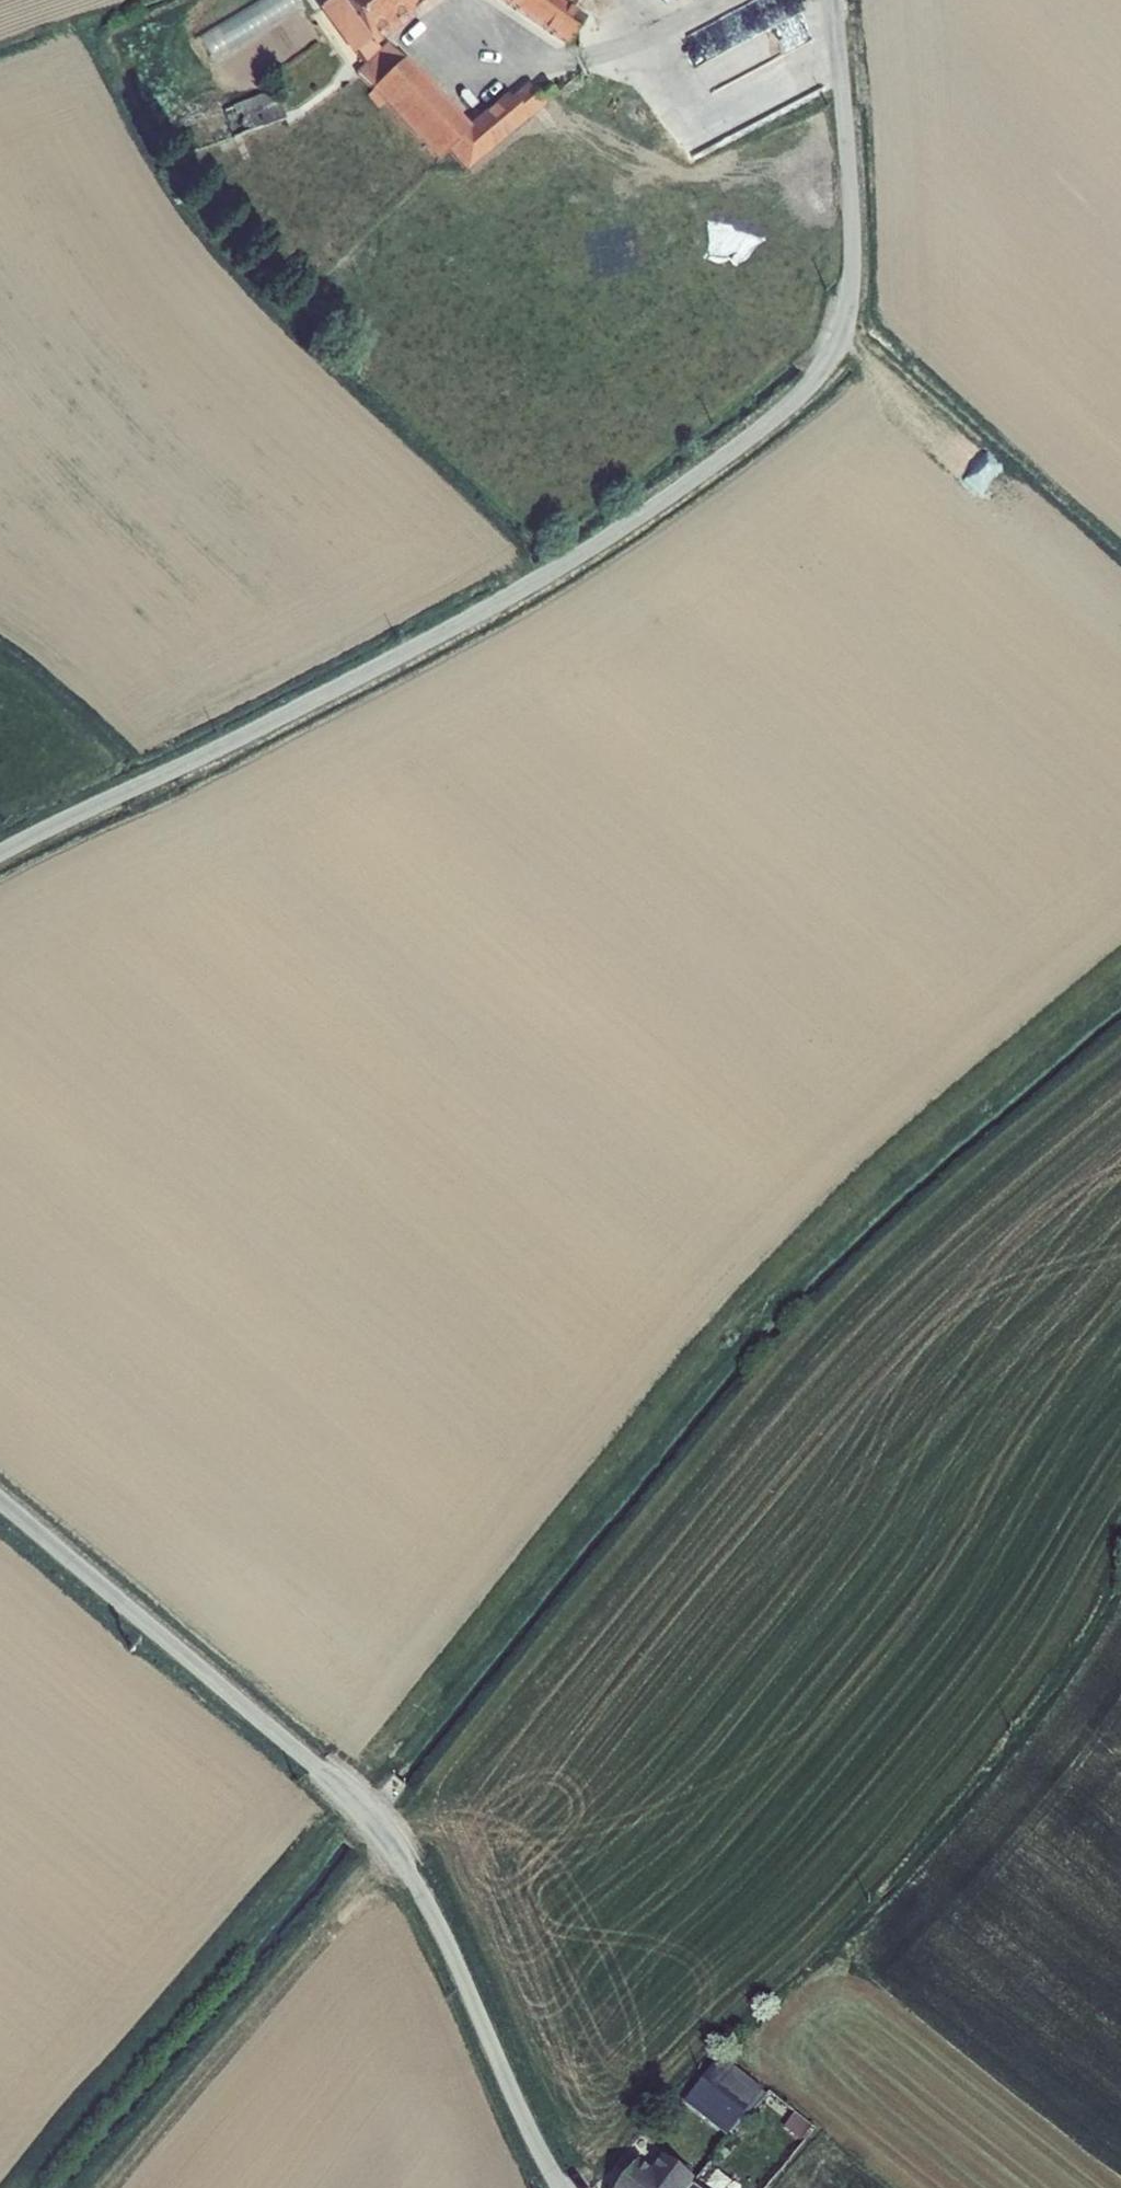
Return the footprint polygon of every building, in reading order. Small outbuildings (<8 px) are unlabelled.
[(340,0),(329,0),(318,8),(352,55),(356,52),(365,64),(355,73),(371,90),(366,95),(378,108),(383,105),(436,163),(446,153),(464,175),(557,96),(544,82),(534,91),(527,83),(509,98),(506,95),(469,125),(445,99),(444,99),(431,85),(432,85),(406,57),(402,59),(387,42),(379,49),(377,47),(374,48),(340,0)] [(374,48),(377,47),(414,20),(408,12),(425,0),(340,0),(374,48)] [(564,46),(584,18),(557,0),(497,0),(564,46)] [(711,88),(807,41),(795,18),(700,65),(711,88)] [(274,91),(173,126),(183,155),(200,149),(202,151),(285,121),(274,91)] [(685,2101),(727,2133),(762,2087),(720,2055),(685,2101)] [(690,2185),(699,2175),(682,2162),(687,2155),(683,2153),(697,2135),(685,2126),(680,2132),(667,2153),(661,2159),(651,2173),(638,2163),(620,2187),(688,2187),(690,2185)]
